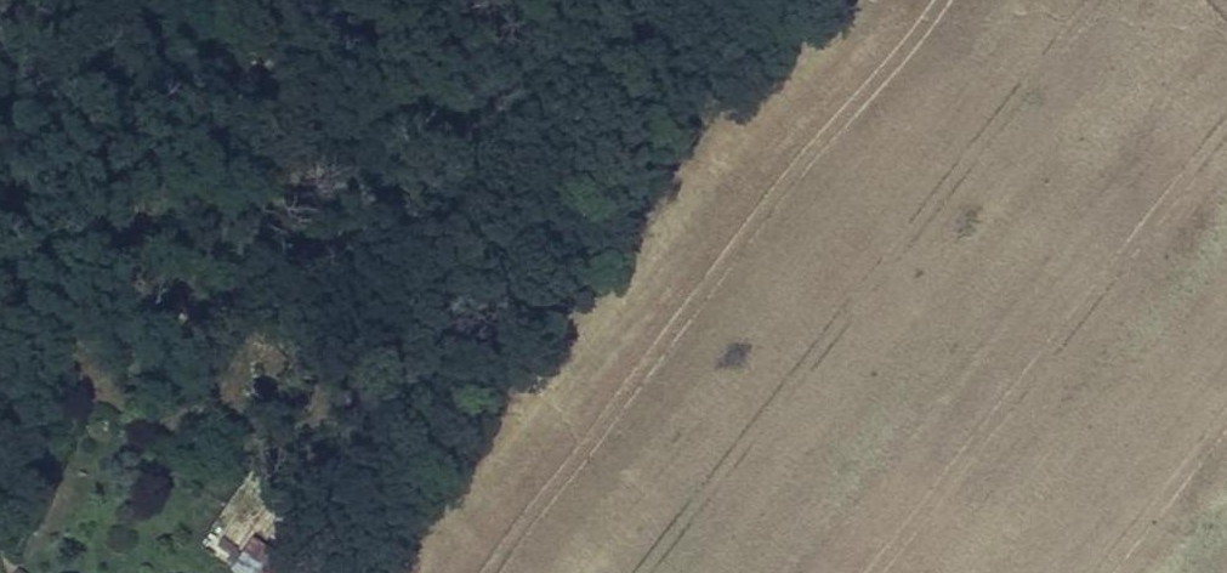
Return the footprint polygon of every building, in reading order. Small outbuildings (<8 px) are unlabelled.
[(271,549),(254,572),(303,572),(271,549)]
